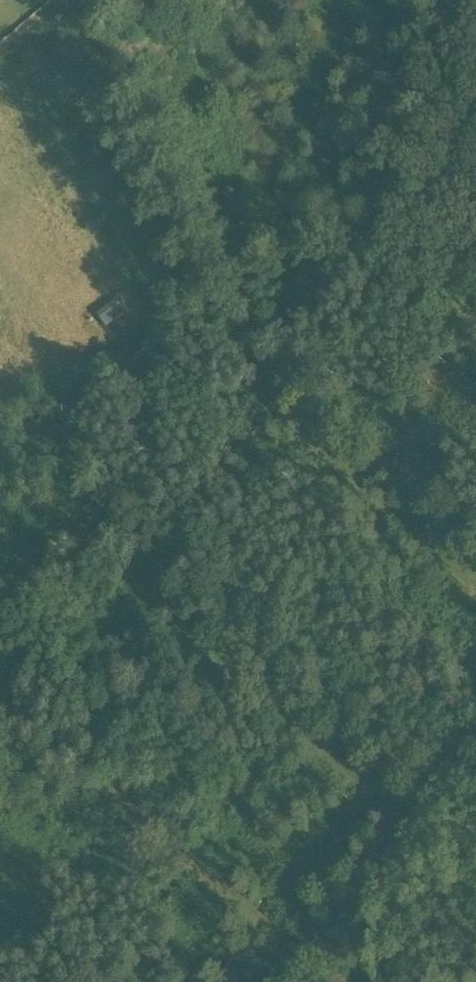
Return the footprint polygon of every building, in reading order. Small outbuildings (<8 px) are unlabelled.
[(117,302),(96,314),(102,325),(123,312),(117,302)]
